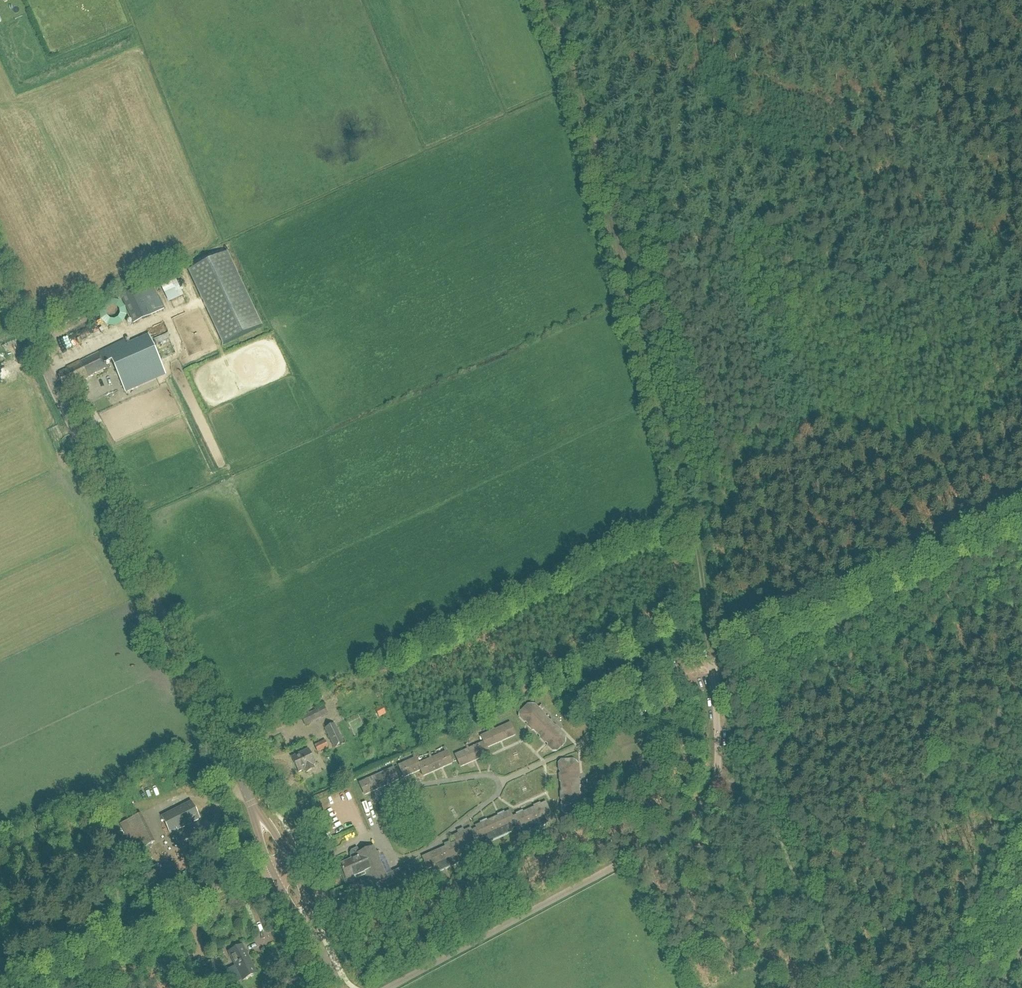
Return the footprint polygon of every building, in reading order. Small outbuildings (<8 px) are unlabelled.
[(215,346),(253,328),(218,253),(180,272),(215,346)] [(176,274),(170,276),(168,271),(158,275),(167,299),(183,292),(176,274)] [(120,297),(133,325),(152,316),(139,288),(120,297)] [(88,311),(92,323),(97,321),(94,313),(98,312),(97,309),(88,311)] [(51,360),(55,370),(104,346),(96,331),(84,336),(85,337),(60,349),(62,355),(51,360)] [(167,334),(153,340),(156,345),(159,344),(161,347),(169,344),(167,340),(170,339),(167,334)] [(69,371),(58,376),(64,388),(113,365),(125,392),(155,378),(153,375),(163,370),(152,343),(142,347),(141,346),(129,352),(123,339),(67,367),(69,371)] [(10,349),(8,344),(0,348),(0,355),(3,360),(9,357),(6,351),(10,349)] [(11,370),(4,374),(8,381),(15,377),(11,370)] [(367,691),(372,699),(379,694),(375,687),(367,691)] [(537,735),(548,722),(543,716),(544,715),(540,712),(544,708),(541,705),(537,709),(534,706),(528,706),(519,714),(519,718),(524,723),(525,722),(528,726),(527,727),(531,731),(533,731),(537,735)] [(317,710),(300,718),(304,726),(321,718),(317,710)] [(388,712),(382,715),(384,721),(390,718),(388,712)] [(548,722),(537,735),(541,738),(540,739),(544,743),(545,742),(548,746),(547,747),(552,752),(556,752),(564,744),(564,736),(555,727),(554,728),(548,722)] [(324,729),(325,730),(320,733),(324,741),(313,746),(317,754),(328,748),(332,746),(333,748),(343,743),(333,724),(324,729)] [(485,749),(486,749),(515,736),(510,724),(494,731),(492,726),(491,727),(493,732),(480,737),(483,743),(485,749)] [(485,749),(483,743),(469,750),(466,745),(465,745),(467,750),(455,756),(460,768),(489,755),(486,749),(485,749)] [(432,759),(437,771),(452,764),(445,747),(442,748),(445,753),(432,759)] [(308,749),(291,758),(298,773),(305,770),(306,773),(315,769),(313,766),(316,765),(308,749)] [(421,771),(418,765),(413,754),(411,755),(413,759),(398,766),(403,779),(420,771),(421,771)] [(421,771),(420,771),(423,777),(437,771),(432,759),(431,759),(429,754),(427,755),(429,760),(418,765),(421,771)] [(561,788),(578,787),(577,778),(579,777),(578,765),(573,761),(560,762),(558,764),(558,771),(560,770),(560,775),(559,775),(559,782),(560,782),(561,788)] [(376,776),(381,788),(398,781),(393,769),(376,776)] [(381,788),(376,776),(359,784),(364,796),(381,788)] [(578,787),(561,788),(561,794),(559,794),(560,799),(562,799),(562,805),(560,805),(560,812),(564,814),(576,814),(580,808),(580,804),(586,803),(585,799),(580,799),(580,795),(578,795),(578,787)] [(191,802),(161,817),(170,835),(171,834),(170,833),(176,830),(177,831),(200,820),(191,802)] [(527,811),(536,830),(549,824),(548,823),(549,823),(546,817),(550,815),(545,803),(540,805),(539,804),(533,807),(534,808),(527,811)] [(516,830),(519,829),(521,828),(523,834),(524,834),(525,835),(536,830),(527,811),(523,813),(522,812),(515,815),(516,816),(512,818),(514,824),(513,824),(516,830)] [(514,824),(512,818),(509,812),(504,814),(503,813),(497,815),(497,817),(492,819),(500,838),(513,833),(512,832),(513,832),(511,825),(513,824),(514,824)] [(141,814),(126,822),(140,851),(155,843),(141,814)] [(480,839),(483,838),(485,837),(487,843),(488,842),(489,843),(500,838),(492,819),(486,822),(486,820),(479,823),(480,824),(475,827),(476,829),(471,831),(474,839),(479,837),(480,839)] [(475,841),(474,839),(471,831),(470,829),(453,837),(455,843),(459,852),(460,851),(464,849),(463,847),(473,842),(475,848),(477,847),(475,842),(475,841)] [(499,848),(514,840),(512,835),(496,842),(499,848)] [(427,870),(430,869),(432,868),(435,874),(457,864),(460,863),(457,857),(461,855),(460,851),(459,852),(455,843),(422,858),(427,870)] [(340,866),(346,879),(347,878),(349,883),(360,878),(357,874),(363,871),(371,888),(383,882),(386,889),(415,876),(410,864),(385,876),(377,859),(379,858),(377,853),(375,854),(372,848),(359,854),(357,849),(351,852),(349,855),(352,860),(340,866)] [(158,866),(151,869),(160,889),(168,885),(166,883),(177,877),(174,870),(163,875),(158,866)] [(407,899),(425,891),(427,891),(422,881),(413,885),(413,887),(403,891),(407,899)] [(228,953),(239,974),(243,982),(257,975),(242,946),(228,953)] [(203,964),(207,972),(209,976),(217,972),(212,960),(203,964)]
